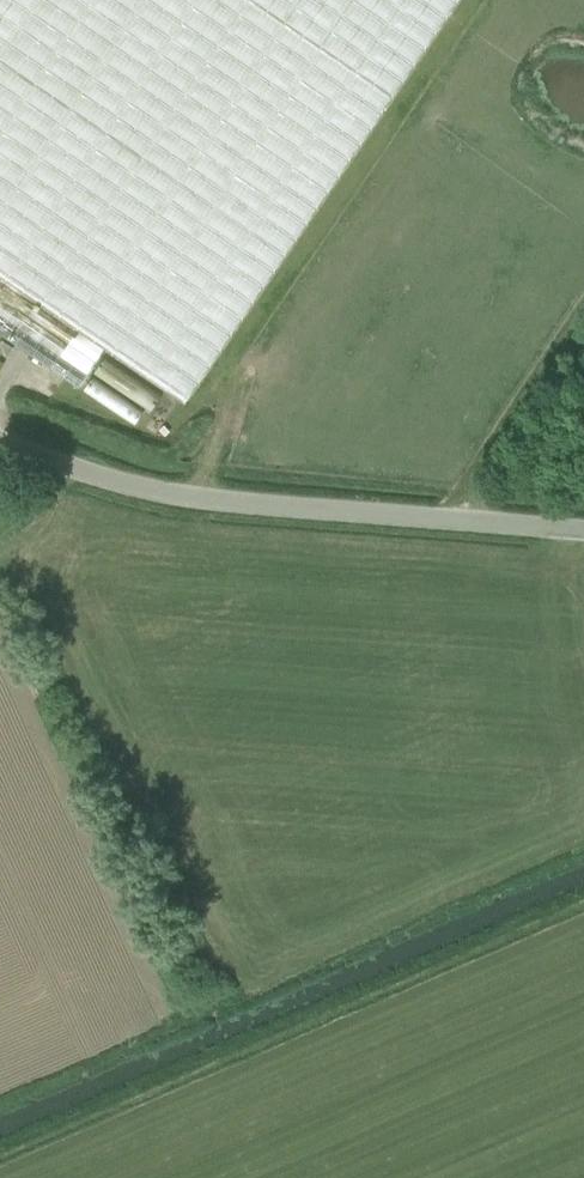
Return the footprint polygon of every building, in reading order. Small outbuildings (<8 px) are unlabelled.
[(32,355),(79,388),(106,349),(185,403),(458,0),(0,0),(0,333),(32,355)]
